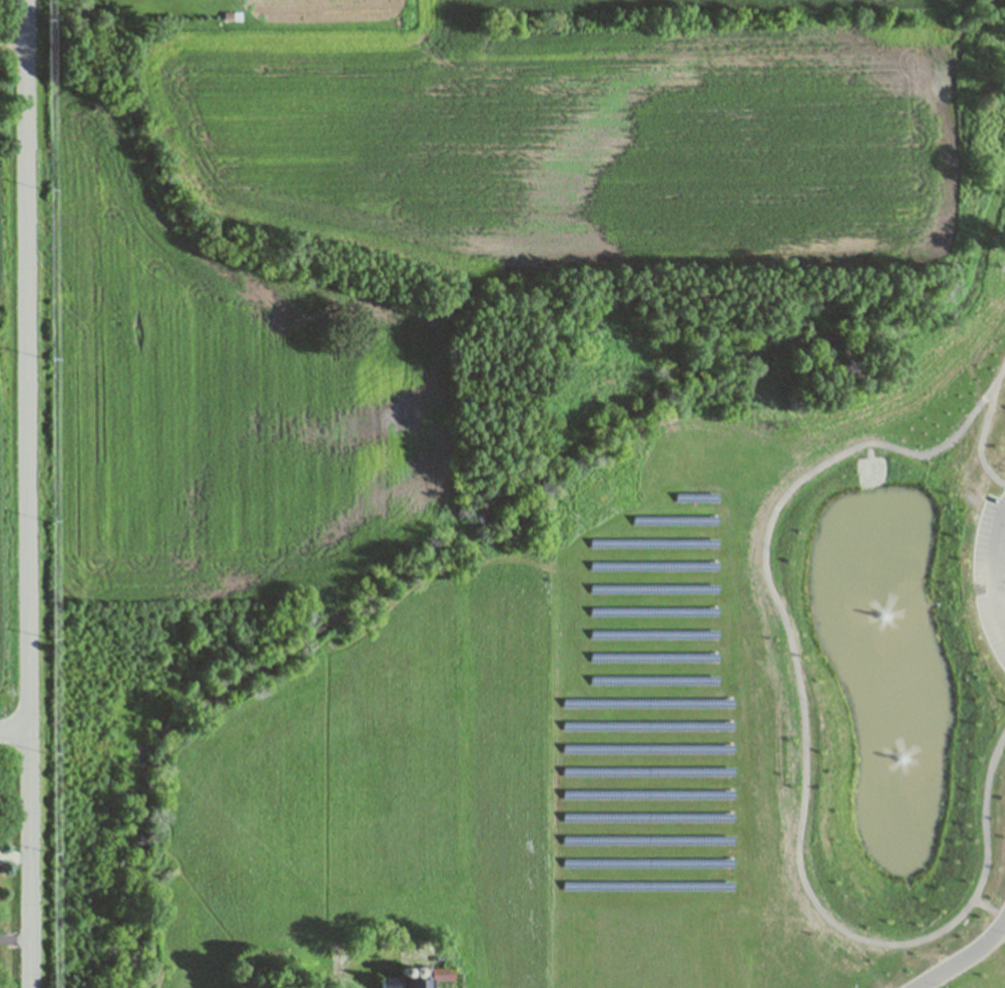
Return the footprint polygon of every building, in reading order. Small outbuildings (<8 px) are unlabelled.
[(410,971),(410,970),(411,970),(411,969),(411,968),(412,967),(413,966),(414,966),(414,965),(415,965),(416,965),(417,965),(418,966),(419,966),(420,967),(420,968),(421,968),(421,969),(421,970),(421,971),(421,972),(421,973),(420,973),(420,974),(419,975),(418,975),(418,976),(417,976),(416,976),(415,976),(414,976),(414,975),(413,975),(412,975),(412,974),(411,974),(411,973),(411,972),(410,971)] [(409,971),(409,972),(409,973),(408,973),(408,974),(407,975),(406,976),(405,976),(404,976),(403,976),(402,976),(401,976),(401,975),(400,975),(399,974),(399,973),(398,972),(398,971),(398,970),(399,969),(399,968),(400,967),(401,967),(401,966),(402,966),(403,966),(404,966),(405,966),(406,966),(407,967),(408,967),(408,968),(408,969),(409,969),(409,970),(409,971)] [(432,981),(432,987),(379,987),(379,978),(423,977),(423,967),(453,967),(453,980),(432,981)]
